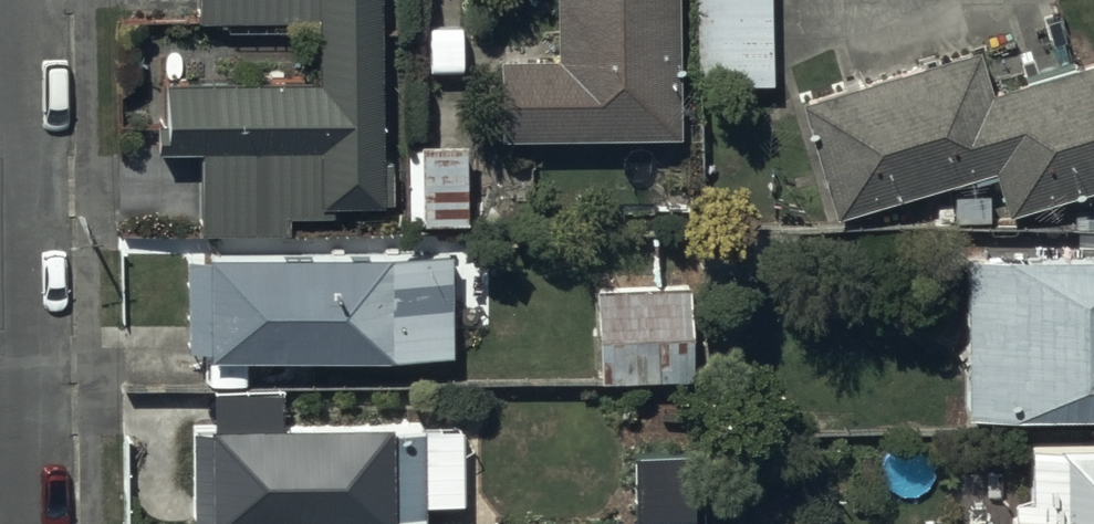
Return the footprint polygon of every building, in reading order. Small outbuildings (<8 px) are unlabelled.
[(199,23),(320,22),(320,84),(164,85),(164,121),(153,121),(153,158),(201,158),(201,238),(291,237),(291,219),(334,219),(334,208),(382,207),(382,203),(392,203),(392,167),(381,167),(380,0),(199,0),(199,23)] [(678,0),(558,0),(559,62),(502,63),(503,143),(681,140),(678,0)] [(702,87),(774,86),(773,0),(700,0),(702,87)] [(995,97),(981,51),(804,105),(839,219),(997,171),(1011,218),(1093,193),(1093,66),(995,97)] [(467,147),(411,147),(412,225),(468,225),(467,147)] [(454,253),(211,257),(211,265),(190,266),(191,356),(209,356),(210,367),(456,364),(454,253)] [(972,264),(971,418),(1093,419),(1093,265),(972,264)] [(691,291),(600,292),(602,381),(693,379),(691,291)] [(195,434),(196,523),(426,523),(426,509),(467,509),(466,432),(195,434)] [(1031,448),(1031,505),(1016,505),(1016,523),(1093,523),(1093,447),(1031,448)] [(639,459),(640,523),(697,523),(696,459),(639,459)]
